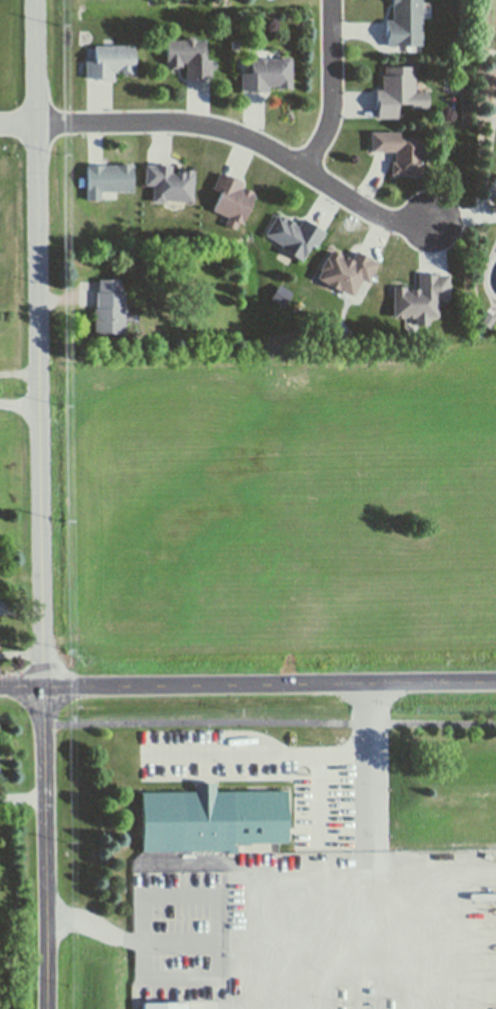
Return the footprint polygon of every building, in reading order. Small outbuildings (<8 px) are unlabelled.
[(395,21),(395,0),(422,0),(422,6),(422,18),(423,45),(390,45),(390,22),(395,21)] [(422,6),(431,6),(431,18),(422,18),(422,6)] [(210,60),(210,61),(210,76),(204,77),(204,78),(187,78),(187,61),(180,61),(180,65),(175,65),(175,67),(167,67),(167,41),(186,41),(186,38),(194,38),(194,41),(204,41),(204,60),(209,60),(210,60)] [(95,46),(112,46),(123,46),(133,46),(133,69),(124,69),(123,66),(112,66),(112,78),(95,78),(95,76),(87,76),(86,60),(95,60),(95,46)] [(259,58),(260,57),(265,57),(266,58),(280,58),(281,57),(289,57),(291,58),(291,87),(285,88),(279,88),(279,85),(274,85),(274,84),(266,84),(266,86),(266,90),(251,90),(251,89),(242,89),(242,74),(251,74),(251,58),(259,58)] [(429,107),(414,108),(414,103),(409,103),(396,103),(396,116),(377,116),(377,108),(376,108),(376,89),(383,89),(383,75),(385,75),(385,67),(413,67),(414,92),(428,92),(429,107)] [(420,80),(429,86),(428,92),(414,92),(413,80),(420,80)] [(401,154),(401,150),(396,150),(376,150),(376,139),(376,133),(403,133),(403,139),(422,139),(423,141),(423,146),(423,147),(422,149),(422,163),(424,163),(424,173),(397,173),(393,173),(393,163),(397,163),(396,154),(401,154)] [(105,165),(105,166),(117,166),(117,164),(132,164),(132,178),(132,190),(104,190),(99,190),(99,199),(87,199),(87,190),(87,166),(87,165),(99,165),(105,165)] [(155,185),(147,185),(147,178),(147,168),(155,168),(155,166),(170,166),(170,170),(170,174),(178,174),(178,176),(183,176),(183,174),(183,170),(191,170),(191,173),(193,173),(193,199),(166,199),(166,202),(156,201),(155,185)] [(255,195),(254,195),(241,222),(237,220),(234,227),(226,223),(230,217),(230,215),(214,208),(222,190),(215,187),(222,173),(229,176),(229,175),(243,181),(241,185),(239,189),(243,191),(244,190),(245,187),(252,190),(250,193),(255,195)] [(302,260),(296,256),(285,249),(283,248),(284,245),(266,234),(278,214),(287,220),(287,219),(295,223),(294,224),(298,227),(303,220),(325,233),(317,246),(313,243),(307,253),(302,260)] [(340,255),(339,257),(346,261),(347,259),(353,262),(357,252),(371,258),(370,259),(377,263),(368,281),(362,277),(354,295),(338,287),(337,288),(327,284),(328,282),(319,278),(323,269),(322,269),(327,258),(328,259),(332,251),(340,255)] [(420,274),(436,275),(436,276),(447,276),(447,298),(436,298),(436,315),(427,315),(427,324),(417,323),(417,315),(394,315),(395,288),(397,288),(397,287),(402,287),(402,288),(405,288),(405,290),(405,291),(412,291),(412,290),(418,290),(418,291),(419,291),(420,274)] [(96,308),(97,294),(98,294),(99,281),(121,281),(121,295),(124,295),(124,334),(94,333),(95,322),(95,308),(96,308)] [(284,288),(291,293),(283,305),(271,297),(279,285),(284,288)] [(370,334),(369,336),(366,335),(366,337),(362,336),(363,333),(362,330),(364,329),(366,333),(370,334)] [(202,794),(202,788),(216,787),(216,794),(231,794),(235,794),(236,846),(240,846),(240,855),(236,855),(231,855),(231,851),(142,852),(141,795),(144,795),(202,794)]
